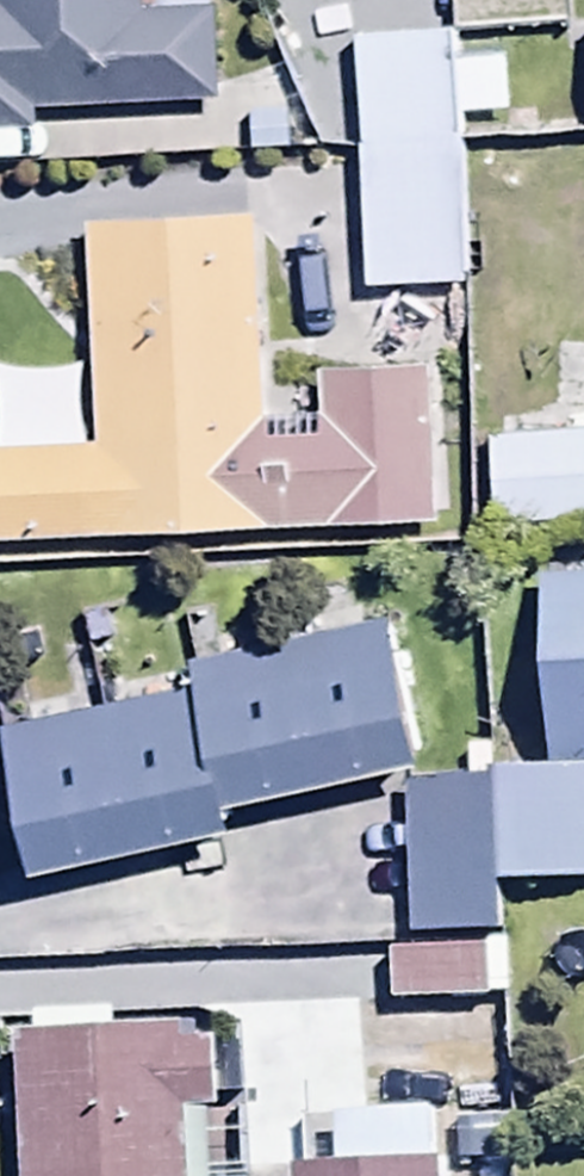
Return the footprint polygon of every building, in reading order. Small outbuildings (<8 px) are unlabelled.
[(143,5),(142,0),(0,0),(0,167),(19,166),(17,128),(34,127),(34,109),(214,99),(209,1),(143,5)] [(358,232),(450,229),(443,0),(351,0),(358,232)] [(455,57),(456,115),(503,114),(502,55),(455,57)] [(433,521),(426,368),(321,373),(322,402),(264,404),(255,212),(79,221),(86,368),(0,372),(0,542),(433,521)] [(583,467),(583,381),(487,385),(491,471),(583,467)] [(540,573),(548,762),(495,765),(500,878),(583,875),(583,571),(540,573)] [(487,730),(402,731),(403,885),(489,885),(487,730)] [(380,956),(483,955),(482,897),(380,898),(380,956)] [(207,1039),(175,1041),(174,1025),(12,1035),(20,1175),(210,1175),(207,1039)] [(439,1160),(286,1169),(287,1175),(440,1175),(439,1160)]
